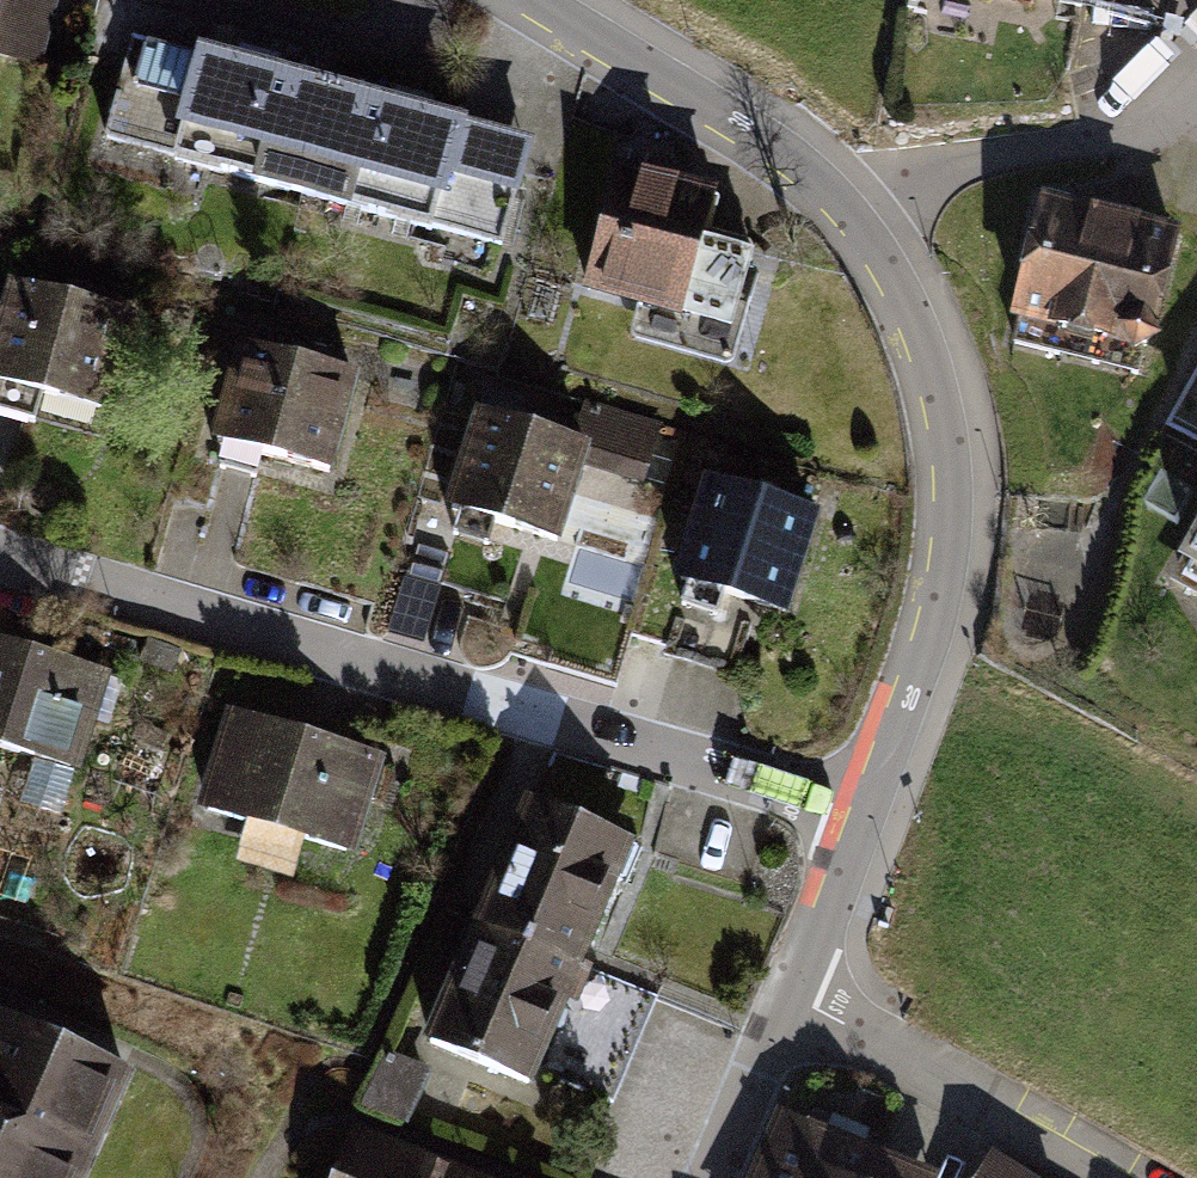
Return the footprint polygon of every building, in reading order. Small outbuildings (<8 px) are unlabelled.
[(43,71),(62,0),(0,0),(0,60),(43,71)] [(303,201),(335,85),(133,36),(103,148),(303,201)] [(335,85),(303,201),(514,258),(540,148),(335,85)] [(623,163),(580,294),(641,312),(633,342),(753,375),(778,260),(712,243),(724,193),(623,163)] [(1041,200),(1007,343),(1151,375),(1184,230),(1041,200)] [(0,335),(0,417),(109,446),(138,322),(11,288),(0,335)] [(239,348),(209,455),(335,492),(364,382),(239,348)] [(1168,431),(1196,446),(1196,378),(1168,431)] [(486,394),(451,519),(563,556),(588,467),(650,486),(667,426),(587,402),(579,427),(486,394)] [(830,520),(709,480),(676,593),(798,631),(830,520)] [(1196,582),(1196,542),(1180,572),(1196,582)] [(84,777),(116,675),(0,640),(0,753),(84,777)] [(229,709),(195,815),(359,863),(390,760),(229,709)] [(646,851),(533,805),(479,926),(596,973),(646,851)] [(479,926),(427,1050),(541,1097),(548,1080),(623,1110),(664,1001),(596,973),(479,926)] [(135,1084),(0,1025),(0,1177),(97,1177),(135,1084)] [(431,1074),(387,1057),(361,1110),(405,1130),(431,1074)] [(778,1106),(746,1177),(930,1177),(934,1168),(778,1106)] [(353,1138),(337,1177),(454,1177),(353,1138)] [(989,1150),(975,1177),(1031,1177),(989,1150)]
